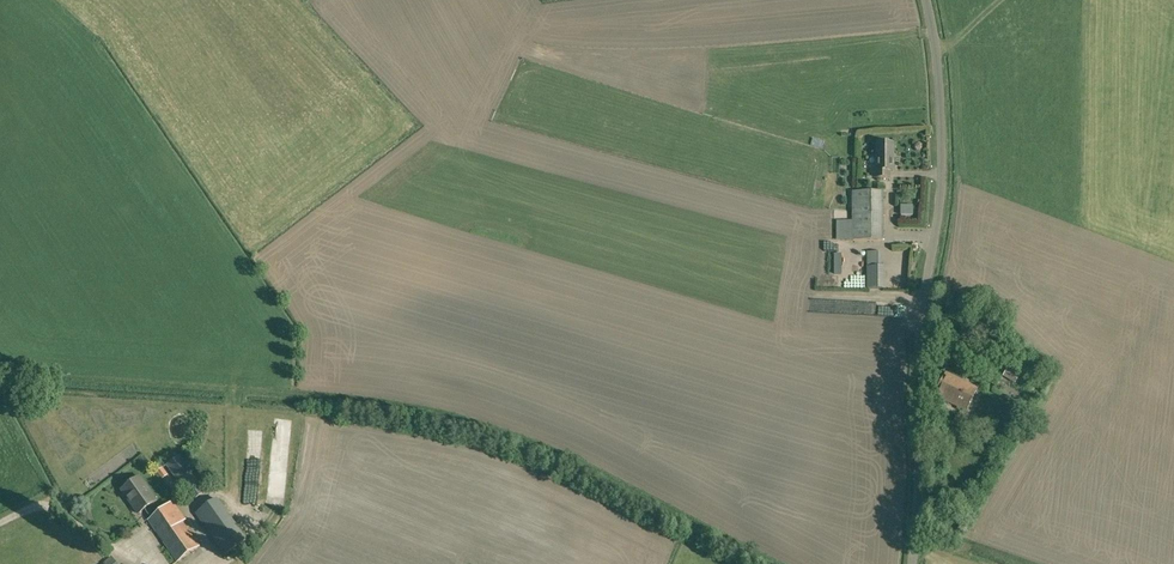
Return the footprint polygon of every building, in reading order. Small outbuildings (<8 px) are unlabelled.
[(817,137),(814,146),(826,149),(829,141),(817,137)] [(889,170),(893,170),(893,143),(876,143),(876,170),(876,178),(889,178),(889,170)] [(883,240),(883,192),(853,192),(853,221),(837,221),(836,240),(883,240)] [(881,261),(880,250),(871,251),(872,262),(881,261)] [(871,264),(872,287),(888,287),(888,264),(871,264)] [(966,411),(978,388),(946,372),(934,395),(966,411)] [(222,403),(204,404),(205,417),(222,416),(222,403)] [(277,425),(277,454),(294,454),(295,425),(277,425)] [(211,446),(221,445),(219,432),(210,433),(211,446)] [(192,502),(206,492),(180,455),(166,465),(192,502)] [(162,479),(168,475),(163,467),(156,472),(162,479)] [(119,476),(122,484),(136,479),(132,471),(119,476)] [(138,514),(146,508),(153,517),(148,520),(177,561),(199,546),(182,522),(186,520),(173,502),(160,511),(154,503),(156,501),(140,477),(122,490),(138,514)] [(217,498),(196,513),(226,554),(247,539),(217,498)]
